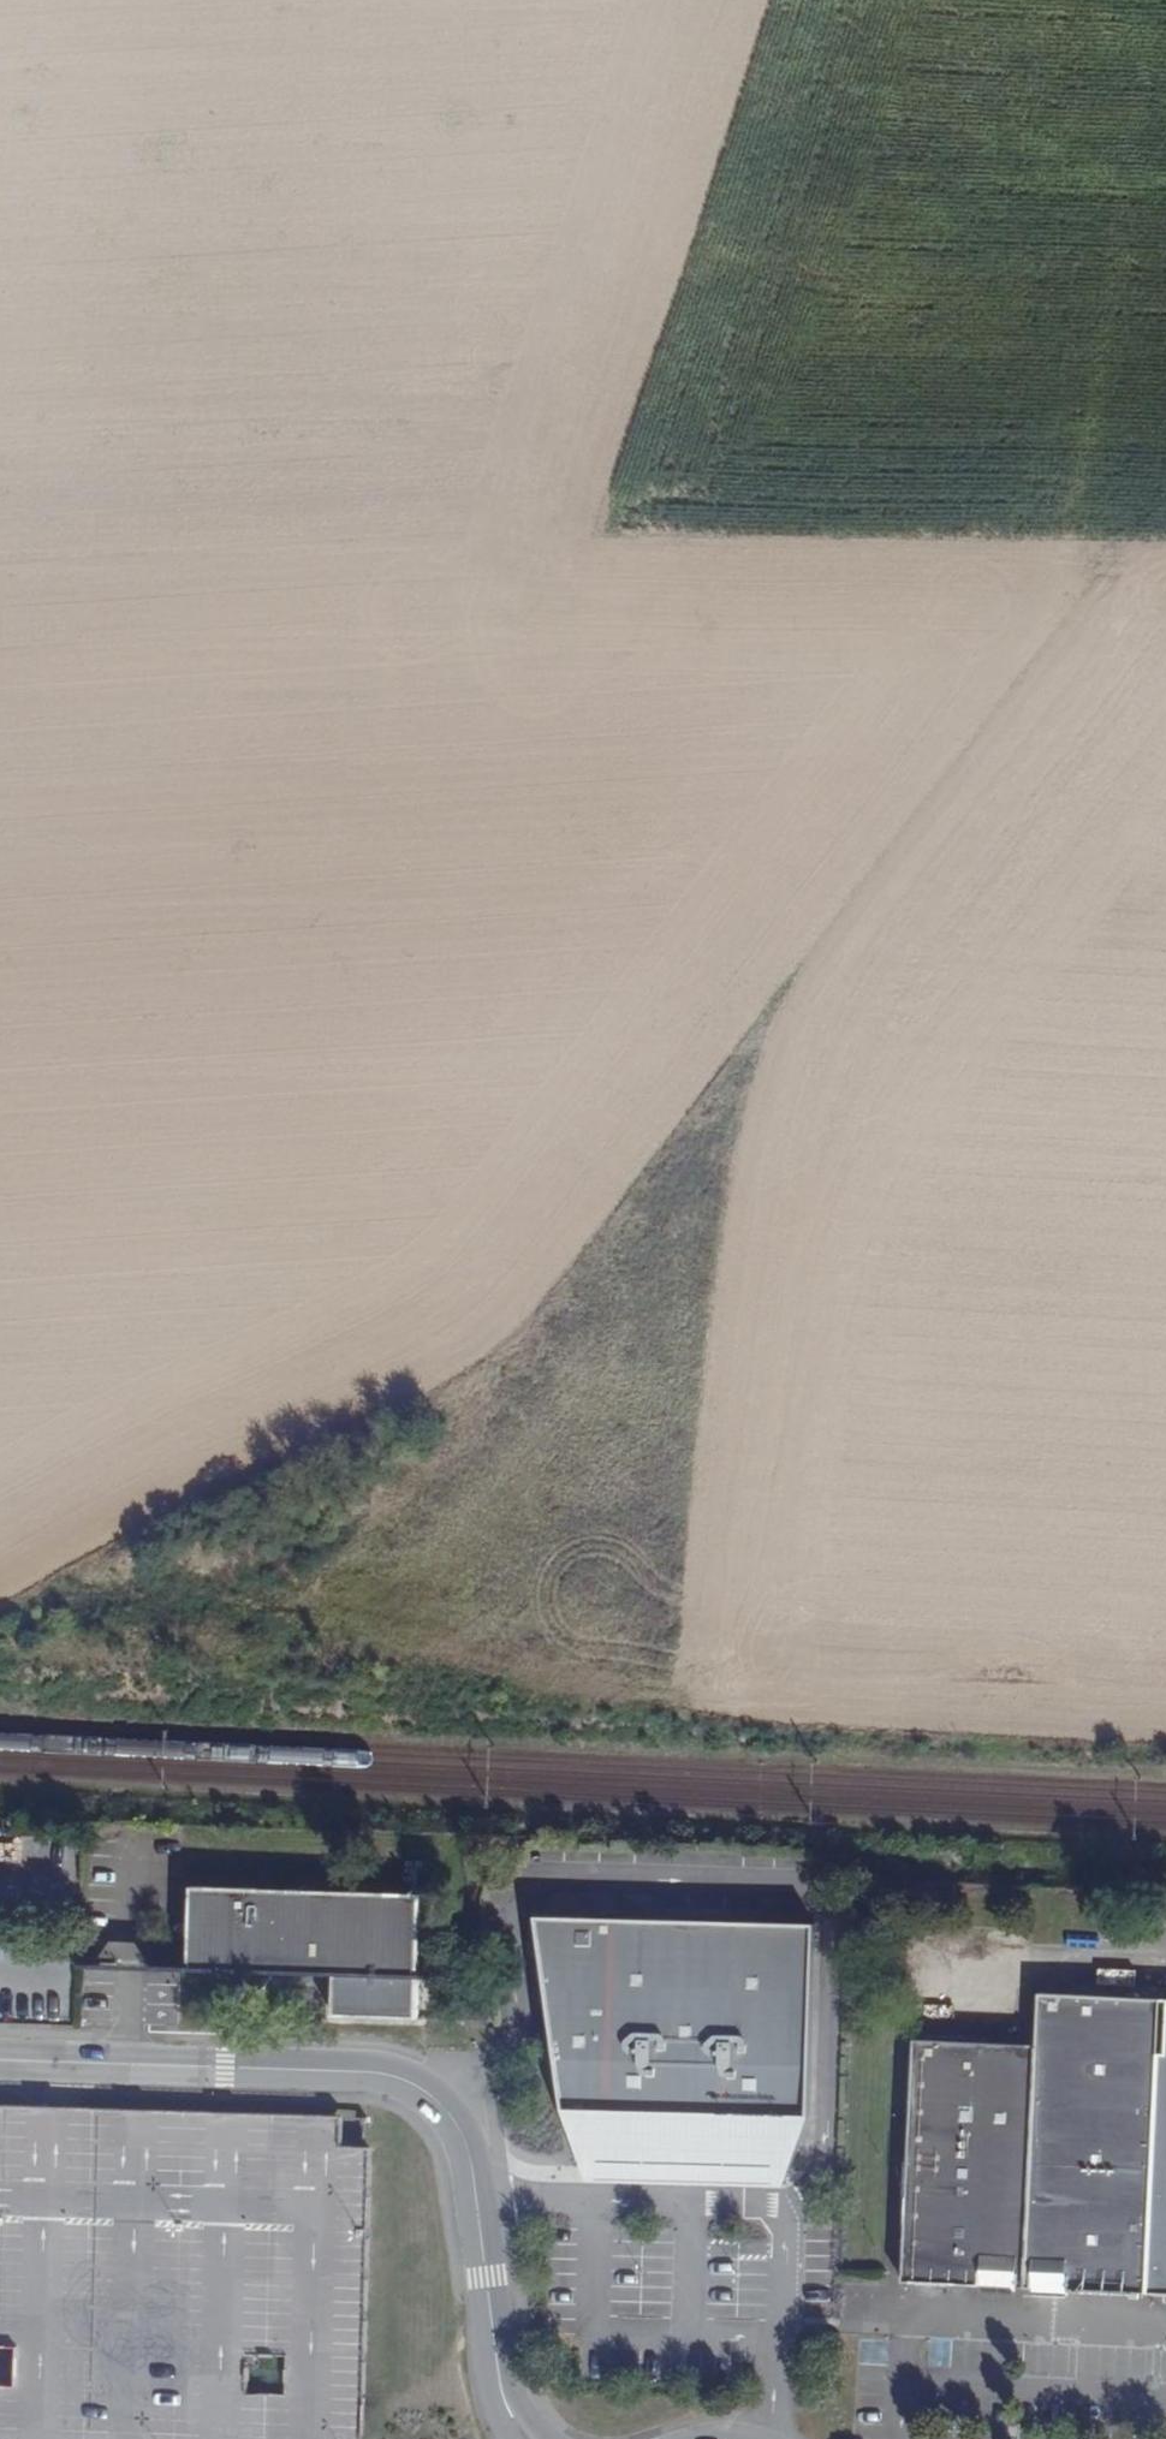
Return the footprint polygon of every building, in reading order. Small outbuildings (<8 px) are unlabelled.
[(425,1895),(194,1886),(192,1970),(337,1976),(335,2016),(420,2020),(425,1895)] [(817,1921),(535,1910),(563,2106),(586,2181),(784,2187),(811,2114),(817,1921)] [(1037,2045),(1027,2295),(1063,2297),(1063,2291),(1165,2296),(1165,2000),(1039,1995),(1037,2045)] [(1018,2294),(1018,2289),(1027,2289),(1037,2045),(916,2040),(906,2283),(982,2286),(982,2293),(1018,2294)] [(368,2150),(342,2149),(343,2107),(0,2099),(0,2438),(363,2438),(368,2150)]
